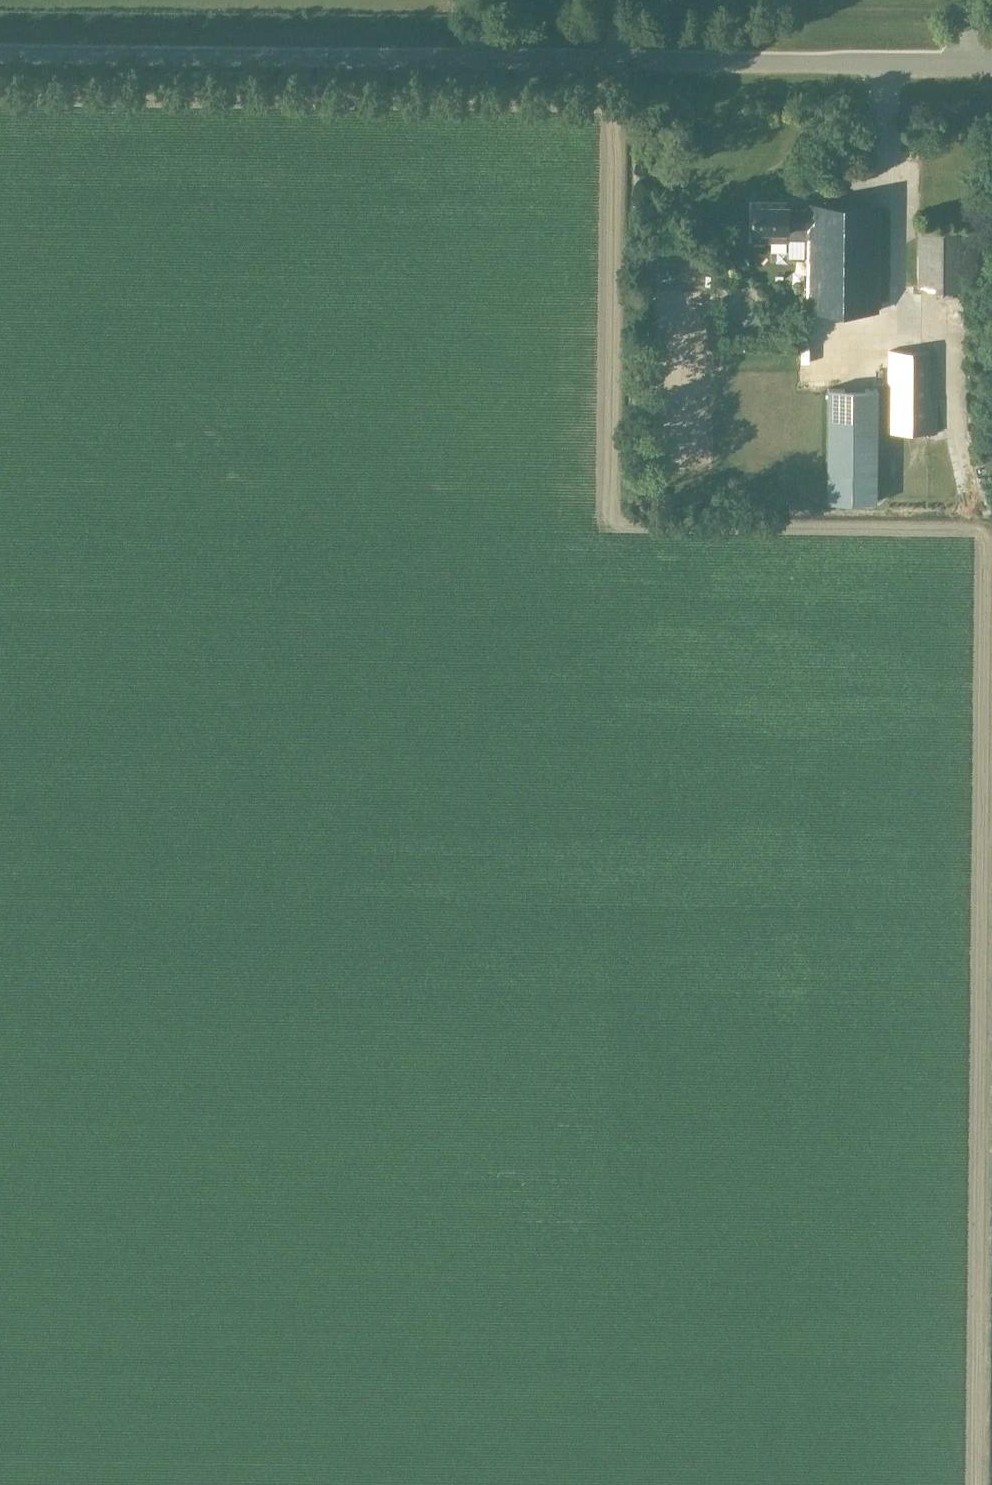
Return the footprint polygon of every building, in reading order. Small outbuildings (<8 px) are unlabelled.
[(805,238),(807,238),(807,309),(877,309),(878,203),(807,203),(807,209),(787,209),(787,204),(751,204),(750,241),(788,241),(788,257),(805,257),(805,238)] [(967,289),(967,222),(917,221),(917,289),(967,289)] [(888,350),(887,431),(935,431),(935,399),(928,399),(928,350),(888,350)] [(878,500),(879,387),(827,387),(825,499),(878,500)]
